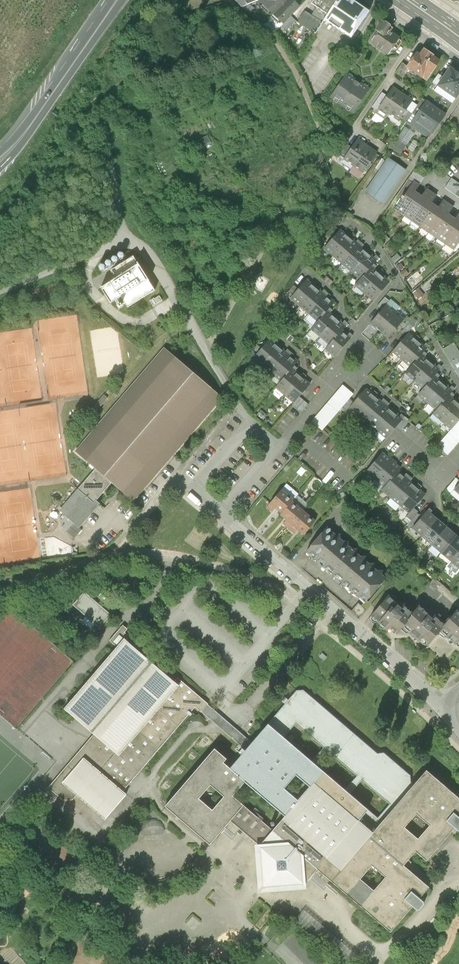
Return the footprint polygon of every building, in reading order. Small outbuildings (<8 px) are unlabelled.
[(258,1),(274,15),(288,0),(260,0),(258,1)] [(299,7),(291,0),(288,0),(274,15),(272,16),(282,25),(299,7)] [(338,0),(320,0),(324,3),(332,8),(338,0)] [(368,13),(349,0),(338,0),(332,8),(324,21),(351,39),(368,13)] [(315,34),(324,21),(332,8),(324,3),(320,10),(317,7),(311,15),(305,11),(297,23),(315,34)] [(392,28),(383,21),(376,31),(379,33),(372,43),(389,55),(395,46),(384,39),(392,28)] [(409,69),(427,81),(440,61),(425,50),(421,56),(417,53),(408,68),(409,69)] [(362,56),(354,51),(344,66),(352,71),(362,56)] [(403,78),(409,69),(408,68),(402,64),(395,73),(403,78)] [(456,72),(450,68),(437,86),(442,90),(456,99),(458,95),(458,72),(458,71),(456,72)] [(352,112),(367,89),(346,74),(330,97),(352,112)] [(434,102),(442,90),(437,86),(436,85),(428,97),(434,102)] [(380,106),(389,112),(401,95),(391,89),(386,96),(380,106)] [(376,111),(380,106),(386,96),(382,93),(371,108),(376,111)] [(411,102),(401,95),(389,112),(399,119),(411,102)] [(417,106),(411,102),(399,119),(405,123),(417,106)] [(409,126),(426,138),(429,134),(431,135),(445,116),(425,103),(409,126)] [(376,131),(371,127),(368,133),(373,136),(376,131)] [(198,135),(203,146),(213,142),(207,130),(198,135)] [(384,157),(389,161),(393,163),(399,155),(400,156),(406,147),(405,146),(412,135),(406,131),(402,136),(399,134),(384,157)] [(351,147),(342,141),(335,151),(344,158),(351,147)] [(343,159),(353,166),(365,147),(356,141),(351,147),(344,158),(343,159)] [(418,144),(413,141),(408,149),(413,152),(418,144)] [(375,154),(365,147),(353,166),(363,172),(375,154)] [(382,203),(404,171),(393,163),(389,161),(367,193),(382,203)] [(445,188),(458,198),(458,184),(451,178),(445,188)] [(394,210),(403,216),(416,197),(412,194),(417,186),(413,183),(394,210)] [(403,216),(411,221),(429,194),(425,191),(420,200),(416,197),(403,216)] [(411,221),(420,227),(433,208),(428,205),(434,197),(429,194),(411,221)] [(420,227),(428,232),(446,205),(442,203),(437,211),(433,208),(420,227)] [(428,232),(436,238),(449,219),(445,216),(450,208),(446,205),(428,232)] [(444,244),(458,222),(458,214),(453,222),(449,219),(436,238),(444,244)] [(453,250),(458,241),(458,222),(444,244),(453,250)] [(325,247),(334,255),(348,238),(339,230),(325,247)] [(389,240),(385,236),(380,241),(383,245),(389,240)] [(357,246),(348,238),(334,255),(344,263),(357,246)] [(367,253),(357,246),(344,263),(353,270),(367,253)] [(394,251),(389,246),(385,249),(390,255),(394,251)] [(376,261),(367,253),(353,270),(362,278),(370,269),(376,261)] [(103,288),(112,305),(124,298),(129,308),(160,290),(154,280),(159,277),(147,257),(143,260),(140,254),(115,269),(120,278),(103,288)] [(397,255),(391,259),(393,263),(400,258),(397,255)] [(356,285),(365,293),(379,276),(370,269),(362,278),(356,285)] [(323,280),(329,285),(332,282),(326,276),(323,280)] [(388,284),(379,276),(365,293),(375,300),(388,284)] [(291,298),(300,306),(315,288),(306,280),(299,289),(291,298)] [(447,289),(443,284),(435,290),(440,295),(447,289)] [(286,294),(291,298),(299,289),(293,285),(286,294)] [(300,306),(309,313),(324,295),(315,288),(300,306)] [(417,290),(411,295),(417,302),(423,297),(417,290)] [(333,303),(324,295),(309,313),(318,321),(326,311),(333,303)] [(382,309),(389,301),(385,297),(377,306),(382,309)] [(372,324),(380,331),(395,313),(388,306),(372,324)] [(455,312),(452,307),(436,316),(439,321),(455,312)] [(311,329),(320,337),(336,319),(326,311),(318,321),(311,329)] [(403,320),(395,313),(380,331),(388,338),(399,325),(403,320)] [(407,316),(403,320),(399,325),(404,329),(401,332),(405,335),(417,321),(413,317),(411,319),(407,316)] [(345,327),(336,319),(320,337),(330,345),(341,332),(345,327)] [(326,350),(335,357),(350,339),(341,332),(330,345),(326,350)] [(393,352),(402,359),(417,342),(408,334),(393,352)] [(254,357),(263,365),(279,347),(270,339),(262,349),(254,357)] [(443,348),(458,376),(458,346),(456,341),(443,348)] [(426,349),(417,342),(402,359),(411,367),(421,355),(426,349)] [(249,353),(254,357),(262,349),(257,344),(249,353)] [(223,396),(163,346),(74,448),(95,465),(110,478),(133,497),(223,396)] [(263,365),(272,373),(288,355),(279,347),(263,365)] [(297,363),(288,355),(272,373),(281,381),(292,369),(297,363)] [(406,372),(415,380),(430,362),(421,355),(411,367),(406,372)] [(439,370),(430,362),(415,380),(424,388),(434,376),(439,370)] [(277,386),(286,393),(301,376),(292,369),(281,381),(277,386)] [(309,384),(301,376),(286,393),(294,401),(299,396),(309,384)] [(419,394),(428,402),(443,384),(434,376),(424,388),(419,394)] [(452,392),(443,384),(428,402),(437,409),(449,396),(452,392)] [(323,430),(342,408),(350,399),(354,394),(343,385),(312,421),(323,430)] [(350,407),(359,415),(373,399),(364,391),(354,403),(350,407)] [(308,404),(299,396),(294,401),(291,405),(301,414),(308,404)] [(434,413),(442,421),(457,403),(449,396),(437,409),(434,413)] [(346,412),(350,407),(354,403),(350,399),(342,408),(346,412)] [(359,415),(368,423),(382,406),(373,399),(359,415)] [(457,403),(442,421),(451,428),(458,419),(458,405),(457,403)] [(368,423),(377,430),(391,414),(382,406),(368,423)] [(262,418),(266,414),(261,409),(257,414),(262,418)] [(400,422),(391,414),(377,430),(386,438),(397,426),(400,422)] [(404,417),(400,422),(397,426),(401,430),(409,421),(404,417)] [(451,428),(437,445),(446,453),(458,438),(458,419),(451,428)] [(368,471),(377,478),(391,461),(382,454),(368,471)] [(400,469),(391,461),(377,478),(386,486),(397,472),(400,469)] [(110,478),(95,465),(82,480),(86,483),(63,509),(78,523),(99,499),(95,496),(110,478)] [(383,489),(391,497),(406,480),(397,472),(386,486),(383,489)] [(455,490),(458,485),(458,480),(456,477),(446,490),(451,494),(455,490)] [(415,487),(406,480),(391,497),(400,505),(415,487)] [(424,495),(415,487),(400,505),(409,512),(414,507),(424,495)] [(276,508),(282,513),(292,502),(293,501),(282,491),(267,509),(272,513),(276,508)] [(284,526),(289,530),(304,512),(292,502),(282,513),(280,515),(288,522),(284,526)] [(406,517),(411,521),(417,513),(419,511),(414,507),(409,512),(406,517)] [(315,522),(304,512),(289,530),(294,534),(298,530),(304,535),(315,522)] [(413,528),(423,537),(437,520),(427,512),(422,518),(413,528)] [(408,524),(413,528),(422,518),(417,513),(411,521),(408,524)] [(423,537),(432,545),(446,528),(440,523),(437,520),(423,537)] [(432,545),(442,553),(456,536),(446,528),(432,545)] [(307,552),(364,602),(366,600),(384,579),(327,529),(322,534),(321,533),(310,545),(312,546),(307,552)] [(451,561),(458,552),(458,539),(456,536),(442,553),(451,561)] [(100,628),(112,615),(84,592),(73,606),(100,628)] [(397,634),(403,627),(412,616),(390,597),(373,617),(388,630),(390,628),(397,634)] [(352,611),(360,618),(372,605),(366,600),(364,602),(361,606),(358,603),(352,611)] [(429,645),(440,631),(444,626),(420,606),(412,616),(403,627),(419,641),(421,639),(429,645)] [(458,643),(458,613),(457,611),(444,626),(440,631),(456,645),(458,642),(458,643)] [(109,640),(115,645),(121,637),(132,647),(136,642),(124,632),(127,628),(122,624),(109,640)] [(132,647),(121,637),(115,645),(62,706),(94,734),(117,753),(176,684),(174,682),(132,647)] [(83,759),(122,792),(195,708),(200,713),(201,712),(214,724),(244,750),(250,742),(221,718),(207,705),(208,705),(177,678),(174,682),(176,684),(117,753),(94,734),(48,787),(63,800),(71,800),(76,795),(62,783),(83,759)] [(296,689),(267,723),(284,737),(296,722),(394,807),(413,785),(410,782),(409,775),(384,752),(377,753),(303,689),(296,689)] [(244,750),(229,767),(222,761),(225,758),(213,748),(163,805),(208,844),(229,820),(258,844),(256,844),(258,890),(305,887),(304,883),(317,869),(391,933),(413,906),(416,909),(419,909),(423,905),(423,901),(420,899),(429,887),(403,865),(415,851),(426,861),(455,828),(458,830),(458,792),(456,795),(426,769),(413,785),(394,807),(372,832),(358,820),(367,809),(284,737),(267,723),(250,742),(244,750)] [(122,792),(83,759),(62,783),(76,795),(105,819),(126,795),(122,792)] [(35,849),(44,840),(36,831),(27,840),(35,849)]
